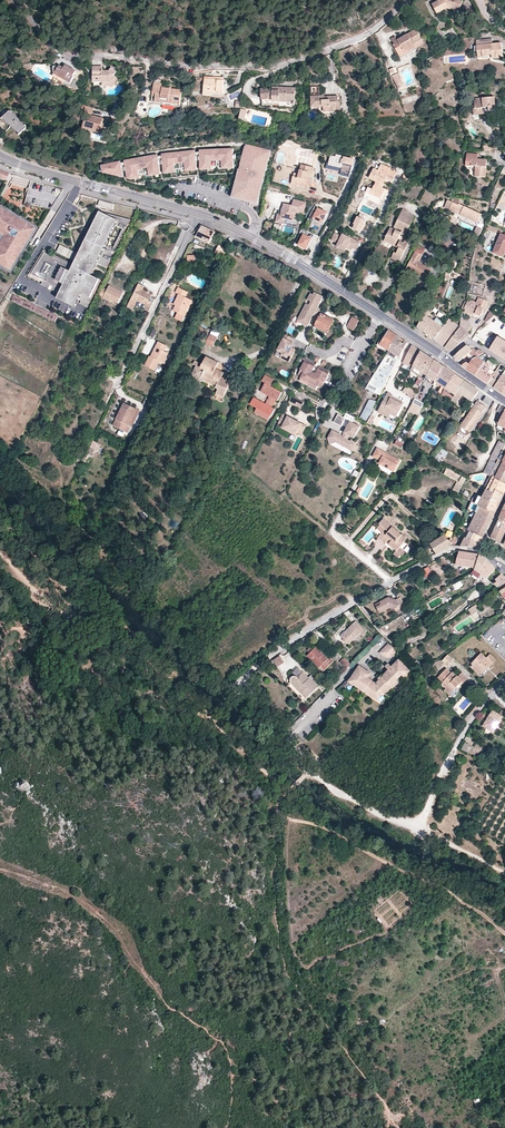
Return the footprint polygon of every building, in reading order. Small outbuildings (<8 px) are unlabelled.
[(460,0),(442,0),(432,5),(437,14),(448,9),(447,6),(459,10),(463,1),(460,0)] [(423,43),(415,29),(397,39),(395,36),(390,38),(394,45),(392,46),(398,58),(399,59),(416,50),(415,48),(423,43)] [(502,42),(492,43),(492,38),(486,39),(476,40),(477,51),(477,57),(482,57),(489,56),(489,54),(491,54),(491,58),(503,57),(502,42)] [(75,72),(69,68),(68,70),(64,67),(64,68),(59,66),(59,67),(57,66),(53,67),(53,69),(57,71),(56,72),(60,74),(59,77),(65,80),(66,79),(70,82),(74,77),(73,76),(75,72)] [(113,77),(116,73),(112,69),(109,72),(107,71),(103,71),(103,69),(93,69),(93,83),(102,83),(111,82),(115,79),(113,77)] [(401,79),(398,74),(393,77),(399,88),(403,86),(399,80),(401,79)] [(222,92),(223,78),(205,77),(204,96),(212,96),(212,92),(222,92)] [(118,81),(115,79),(111,82),(102,83),(102,87),(114,86),(118,81)] [(154,83),(153,92),(156,93),(156,96),(153,95),(152,101),(155,102),(155,105),(180,108),(182,91),(161,88),(161,84),(154,83)] [(294,101),(295,89),(281,88),(279,88),(272,88),(273,91),(269,91),(268,89),(261,90),(262,100),(273,99),(273,102),(279,102),(280,102),(280,100),(294,101)] [(337,100),(337,96),(327,96),(327,97),(323,97),(323,95),(310,95),(310,107),(323,107),(323,111),(335,111),(335,109),(339,109),(339,100),(337,100)] [(474,100),(475,109),(478,108),(479,113),(485,113),(485,114),(490,114),(490,110),(495,110),(494,105),(496,105),(495,97),(476,98),(476,100),(474,100)] [(92,116),(94,109),(86,107),(84,114),(87,115),(92,116)] [(246,110),(241,109),(238,119),(243,121),(246,110)] [(26,126),(11,112),(10,111),(9,112),(8,113),(8,114),(9,115),(10,116),(5,121),(17,132),(22,127),(23,128),(23,129),(25,129),(26,129),(26,128),(26,127),(26,126)] [(92,116),(87,115),(82,128),(90,130),(90,128),(101,131),(104,120),(92,116)] [(238,191),(243,170),(245,171),(247,166),(244,166),(248,147),(245,146),(235,190),(238,191)] [(258,201),(270,152),(268,152),(269,150),(257,147),(256,149),(248,147),(244,166),(247,166),(245,171),(243,170),(238,191),(236,195),(239,196),(241,196),(248,198),(258,201)] [(234,165),(233,148),(199,150),(199,167),(207,167),(217,166),(226,166),(234,165)] [(195,154),(195,150),(161,154),(163,171),(170,170),(179,169),(189,168),(197,167),(195,154)] [(239,196),(236,195),(238,191),(235,190),(233,197),(259,204),(271,153),(271,151),(269,150),(268,152),(270,152),(258,201),(248,198),(241,196),(239,196)] [(486,159),(478,159),(478,154),(476,154),(469,153),(466,153),(466,157),(466,166),(476,166),(475,177),(485,177),(486,159)] [(160,171),(157,154),(124,161),(127,177),(133,176),(134,176),(143,174),(153,172),(160,171)] [(335,156),(330,155),(328,162),(326,162),(325,168),(340,172),(340,175),(349,177),(354,158),(336,154),(335,156)] [(312,178),(314,168),(311,167),(313,160),(301,157),(299,165),(301,166),(298,178),(293,177),(291,185),(296,186),(297,183),(307,186),(309,177),(312,178)] [(124,178),(121,162),(102,165),(103,173),(113,175),(122,178),(124,178)] [(381,163),(379,168),(381,168),(379,171),(378,170),(374,168),(371,174),(375,176),(373,181),(376,182),(372,189),(370,193),(381,199),(386,189),(382,187),(387,179),(392,182),(397,173),(390,169),(391,168),(381,163)] [(398,172),(404,175),(406,170),(400,167),(397,171),(398,172)] [(9,173),(0,170),(0,178),(5,180),(9,173)] [(309,189),(312,178),(309,177),(307,186),(297,183),(296,186),(309,189)] [(114,204),(99,200),(98,205),(112,210),(114,204)] [(303,214),(306,203),(294,200),(292,206),(284,204),(281,215),(278,214),(276,222),(284,224),(285,218),(290,219),(295,216),(296,212),(303,214)] [(449,211),(453,204),(448,202),(445,209),(449,211)] [(9,276),(30,245),(41,229),(0,204),(0,270),(9,276)] [(445,209),(443,208),(440,213),(447,216),(450,211),(456,214),(456,213),(460,215),(459,216),(475,224),(476,222),(478,223),(482,216),(459,205),(458,206),(453,204),(449,211),(445,209)] [(326,213),(318,209),(313,220),(321,224),(326,213)] [(406,235),(414,217),(407,214),(408,212),(403,209),(395,225),(395,226),(394,230),(390,228),(384,241),(394,246),(401,233),(406,235)] [(107,268),(131,220),(99,210),(77,253),(74,261),(71,265),(90,274),(96,262),(107,268)] [(246,214),(239,210),(236,216),(244,221),(245,222),(249,224),(249,223),(249,221),(249,220),(249,218),(248,217),(248,215),(246,214)] [(367,216),(360,213),(359,216),(356,215),(352,224),(354,225),(352,227),(360,231),(367,216)] [(214,231),(201,225),(196,236),(209,241),(210,241),(214,231)] [(177,241),(179,236),(175,234),(157,228),(153,240),(171,246),(173,240),(177,241)] [(303,229),(302,228),(299,233),(302,234),(297,245),(306,249),(311,238),(306,236),(308,232),(303,229)] [(474,234),(479,237),(482,231),(478,228),(474,234)] [(351,238),(343,234),(342,236),(338,234),(334,241),(339,243),(337,246),(343,249),(344,247),(346,248),(347,248),(351,250),(351,248),(356,250),(360,243),(355,240),(355,241),(351,239),(351,238)] [(501,234),(493,253),(503,257),(504,253),(504,236),(501,234)] [(400,260),(408,242),(405,240),(404,242),(400,240),(397,247),(399,248),(396,253),(394,252),(391,258),(396,260),(397,259),(400,260)] [(74,261),(77,253),(60,245),(56,252),(74,261)] [(215,251),(224,255),(227,249),(219,245),(215,251)] [(426,280),(432,268),(419,262),(425,249),(417,245),(415,249),(417,250),(417,252),(416,251),(406,269),(406,270),(406,272),(407,273),(408,275),(410,274),(412,274),(413,273),(426,280)] [(88,308),(101,280),(90,274),(71,265),(45,252),(31,274),(43,280),(41,285),(58,293),(56,297),(75,307),(77,302),(88,308)] [(152,295),(143,290),(145,286),(139,284),(128,307),(133,310),(137,301),(147,305),(145,310),(149,312),(156,300),(151,297),(152,295)] [(124,292),(110,285),(107,290),(103,288),(99,296),(103,298),(104,297),(111,300),(119,303),(124,292)] [(185,316),(192,300),(185,297),(187,292),(179,287),(176,292),(179,294),(175,303),(177,304),(174,310),(178,313),(185,316)] [(313,316),(317,318),(321,309),(317,307),(323,297),(314,292),(313,295),(310,293),(307,300),(311,302),(309,305),(306,304),(299,318),(305,321),(303,325),(307,327),(313,316)] [(468,299),(464,308),(465,309),(464,311),(473,315),(474,313),(480,315),(487,301),(479,297),(476,302),(468,299)] [(449,319),(443,327),(427,316),(430,312),(426,310),(417,327),(424,332),(427,334),(431,336),(434,339),(445,346),(460,327),(449,319)] [(327,333),(334,320),(320,312),(313,326),(316,327),(313,333),(322,338),(326,332),(327,333)] [(495,316),(490,312),(485,321),(487,323),(495,316)] [(182,321),(185,316),(178,313),(176,318),(182,321)] [(353,331),(359,321),(352,317),(346,327),(353,331)] [(460,327),(467,332),(472,325),(461,318),(460,327)] [(468,336),(470,334),(467,332),(460,327),(445,346),(451,351),(468,336)] [(389,330),(388,330),(380,344),(389,350),(397,336),(394,333),(389,330)] [(219,337),(212,333),(206,343),(213,347),(219,337)] [(293,340),(294,338),(285,334),(283,337),(276,350),(277,351),(275,354),(279,357),(287,362),(290,356),(294,349),(291,348),(294,343),(292,342),(293,340)] [(407,342),(397,336),(389,350),(399,357),(403,350),(407,342)] [(497,337),(489,350),(504,359),(504,342),(497,337)] [(160,342),(157,348),(158,349),(154,358),(152,357),(151,357),(146,366),(156,372),(160,362),(164,364),(170,353),(165,351),(168,347),(160,342)] [(420,351),(412,345),(408,353),(403,363),(412,369),(420,351)] [(472,350),(467,345),(454,356),(459,362),(467,355),(470,353),(472,351),(472,350)] [(473,349),(472,350),(472,351),(470,353),(474,358),(477,357),(477,356),(478,357),(479,356),(480,355),(484,352),(479,349),(477,352),(473,349)] [(421,352),(420,351),(412,369),(411,370),(425,379),(426,378),(427,375),(435,360),(421,352)] [(398,360),(387,353),(366,388),(380,395),(398,360)] [(477,357),(474,358),(471,360),(462,365),(476,375),(485,362),(486,360),(485,360),(486,358),(489,356),(485,353),(485,355),(480,357),(479,356),(478,357),(477,356),(477,357)] [(223,373),(219,371),(218,372),(215,371),(215,369),(218,363),(206,357),(202,365),(200,367),(205,369),(201,377),(205,379),(206,377),(218,383),(217,386),(214,390),(217,392),(215,395),(222,399),(232,379),(227,377),(226,380),(221,377),(223,373)] [(312,371),(316,364),(306,358),(297,375),(301,377),(299,380),(315,389),(317,385),(321,387),(329,371),(319,366),(315,373),(312,371)] [(438,362),(435,360),(427,375),(426,378),(434,384),(436,381),(444,366),(441,365),(438,362)] [(490,366),(485,362),(476,375),(487,383),(495,372),(489,368),(490,366)] [(201,377),(205,369),(200,367),(197,365),(192,376),(200,380),(201,377)] [(445,367),(444,366),(436,381),(434,384),(441,388),(438,392),(442,395),(445,391),(455,374),(450,370),(447,368),(445,367)] [(496,370),(495,372),(487,383),(493,387),(502,374),(496,370)] [(503,373),(502,374),(493,387),(494,388),(498,390),(501,392),(504,386),(504,375),(503,373)] [(458,376),(455,374),(445,391),(442,395),(451,401),(452,400),(454,397),(457,392),(465,380),(460,377),(458,376)] [(275,380),(266,375),(262,381),(266,383),(267,380),(273,383),(275,380)] [(205,379),(217,386),(218,383),(206,377),(205,379)] [(283,393),(271,386),(273,383),(267,380),(266,383),(261,392),(270,397),(266,404),(255,397),(251,404),(258,408),(271,416),(272,416),(276,409),(272,407),(270,406),(274,399),(276,400),(278,401),(283,393)] [(471,402),(479,390),(475,387),(472,386),(469,384),(465,380),(457,392),(454,397),(452,400),(456,403),(462,395),(471,402)] [(417,392),(406,385),(402,391),(408,394),(407,396),(412,399),(413,397),(414,397),(417,392)] [(389,414),(396,400),(391,397),(392,395),(388,393),(378,412),(383,415),(384,412),(389,414)] [(305,403),(293,397),(290,403),(302,409),(305,403)] [(417,414),(424,403),(417,399),(411,410),(417,414)] [(356,404),(349,415),(355,419),(366,424),(370,417),(378,402),(369,400),(368,402),(367,401),(360,405),(356,404)] [(396,418),(403,404),(396,400),(389,414),(391,415),(396,418)] [(477,401),(474,407),(461,425),(470,432),(483,413),(486,408),(477,401)] [(132,426),(140,410),(124,403),(113,426),(127,432),(130,426),(132,426)] [(496,411),(502,414),(497,424),(504,428),(504,408),(500,405),(499,406),(496,411)] [(271,416),(258,408),(255,413),(268,420),(271,416)] [(308,426),(285,414),(280,423),(285,425),(283,428),(297,435),(298,432),(303,435),(308,426)] [(353,423),(355,419),(349,415),(347,414),(345,419),(339,415),(334,423),(342,427),(346,420),(351,422),(353,423)] [(348,440),(350,437),(354,439),(361,427),(353,423),(351,422),(345,434),(346,434),(344,438),(341,437),(342,436),(333,431),(328,439),(330,444),(336,443),(347,449),(351,442),(348,440)] [(403,443),(401,442),(396,439),(394,443),(401,447),(403,443)] [(499,441),(492,454),(483,472),(484,473),(490,476),(490,475),(494,468),(498,459),(503,450),(504,445),(504,444),(499,441)] [(353,452),(356,445),(351,442),(347,449),(353,452)] [(448,453),(441,448),(440,447),(432,459),(439,463),(441,464),(448,453)] [(374,457),(382,461),(383,458),(380,456),(383,451),(378,449),(374,457)] [(401,461),(383,451),(380,456),(383,458),(382,461),(380,464),(395,472),(401,461)] [(498,459),(494,468),(496,470),(494,474),(493,477),(504,482),(504,462),(498,459)] [(452,470),(448,468),(445,474),(452,478),(455,472),(452,470)] [(461,475),(455,472),(452,478),(458,481),(461,475)] [(493,477),(487,489),(494,493),(496,489),(504,494),(504,493),(504,482),(493,477)] [(494,493),(487,489),(483,498),(480,496),(478,500),(474,498),(471,502),(495,514),(496,512),(499,504),(502,499),(504,494),(496,489),(494,493)] [(471,502),(468,509),(476,514),(468,530),(469,530),(483,537),(484,535),(487,529),(491,521),(495,514),(471,502)] [(380,525),(389,532),(382,540),(385,544),(388,540),(390,538),(392,540),(391,542),(389,544),(396,550),(397,551),(399,548),(407,539),(402,535),(393,527),(384,519),(379,524),(380,525)] [(499,519),(496,526),(501,529),(504,531),(504,522),(499,519)] [(389,532),(380,525),(377,528),(382,532),(378,537),(382,540),(389,532)] [(504,533),(504,531),(501,529),(496,526),(492,537),(501,541),(503,538),(504,533)] [(483,537),(469,530),(467,534),(465,538),(472,540),(480,542),(483,537)] [(436,553),(450,546),(451,545),(452,542),(448,539),(445,535),(431,545),(436,553)] [(458,538),(454,536),(452,542),(451,545),(450,546),(454,546),(458,538)] [(472,540),(465,538),(460,546),(473,547),(478,547),(480,542),(472,540)] [(404,551),(399,548),(397,551),(396,550),(393,554),(398,558),(401,555),(404,551)] [(480,554),(459,551),(456,565),(471,567),(475,569),(480,554)] [(488,578),(496,569),(487,561),(480,554),(475,569),(481,573),(488,578)] [(423,570),(427,577),(432,574),(428,567),(423,570)] [(421,569),(414,573),(415,576),(421,573),(424,579),(427,577),(423,570),(422,569),(421,569)] [(481,573),(475,569),(472,572),(478,577),(481,573)] [(504,580),(504,577),(501,574),(493,583),(498,587),(504,580)] [(460,580),(451,586),(448,587),(448,588),(451,592),(463,585),(460,581),(460,580)] [(380,604),(376,607),(379,613),(390,607),(393,608),(399,605),(400,608),(404,606),(400,598),(396,600),(388,597),(379,602),(380,604)] [(477,611),(474,606),(469,610),(472,614),(477,611)] [(473,615),(476,621),(481,619),(477,613),(473,615)] [(363,635),(366,632),(355,621),(341,636),(349,644),(360,633),(363,635)] [(391,655),(396,650),(393,647),(388,643),(387,642),(379,650),(385,656),(391,655)] [(326,669),(334,661),(318,646),(308,655),(320,667),(322,665),(326,669)] [(471,663),(473,664),(481,672),(487,666),(488,668),(496,660),(490,654),(486,658),(481,653),(471,663)] [(454,660),(448,654),(442,661),(448,666),(454,660)] [(278,668),(285,663),(280,656),(272,661),(278,668)] [(408,671),(411,668),(399,657),(392,664),(389,662),(385,665),(389,668),(382,675),(381,675),(379,677),(380,679),(377,682),(374,679),(370,676),(372,672),(360,664),(350,681),(374,697),(375,696),(378,698),(380,695),(384,692),(385,692),(389,689),(390,690),(393,686),(394,687),(396,683),(397,684),(400,681),(397,679),(402,674),(405,676),(409,672),(408,671)] [(347,668),(351,664),(344,658),(340,662),(347,668)] [(416,661),(413,664),(419,670),(423,667),(416,661)] [(479,674),(481,672),(473,664),(471,666),(479,674)] [(438,677),(444,683),(452,692),(456,688),(458,689),(464,682),(460,679),(464,675),(461,673),(457,677),(452,672),(451,673),(446,669),(438,677)] [(307,698),(321,684),(312,674),(308,678),(303,673),(298,677),(297,677),(295,676),(294,677),(292,677),(291,678),(291,680),(291,681),(307,698)] [(449,695),(452,692),(444,683),(443,685),(446,688),(444,690),(449,695)] [(499,714),(492,710),(483,725),(493,732),(503,716),(499,714)] [(464,744),(461,751),(469,754),(472,747),(464,744)]
